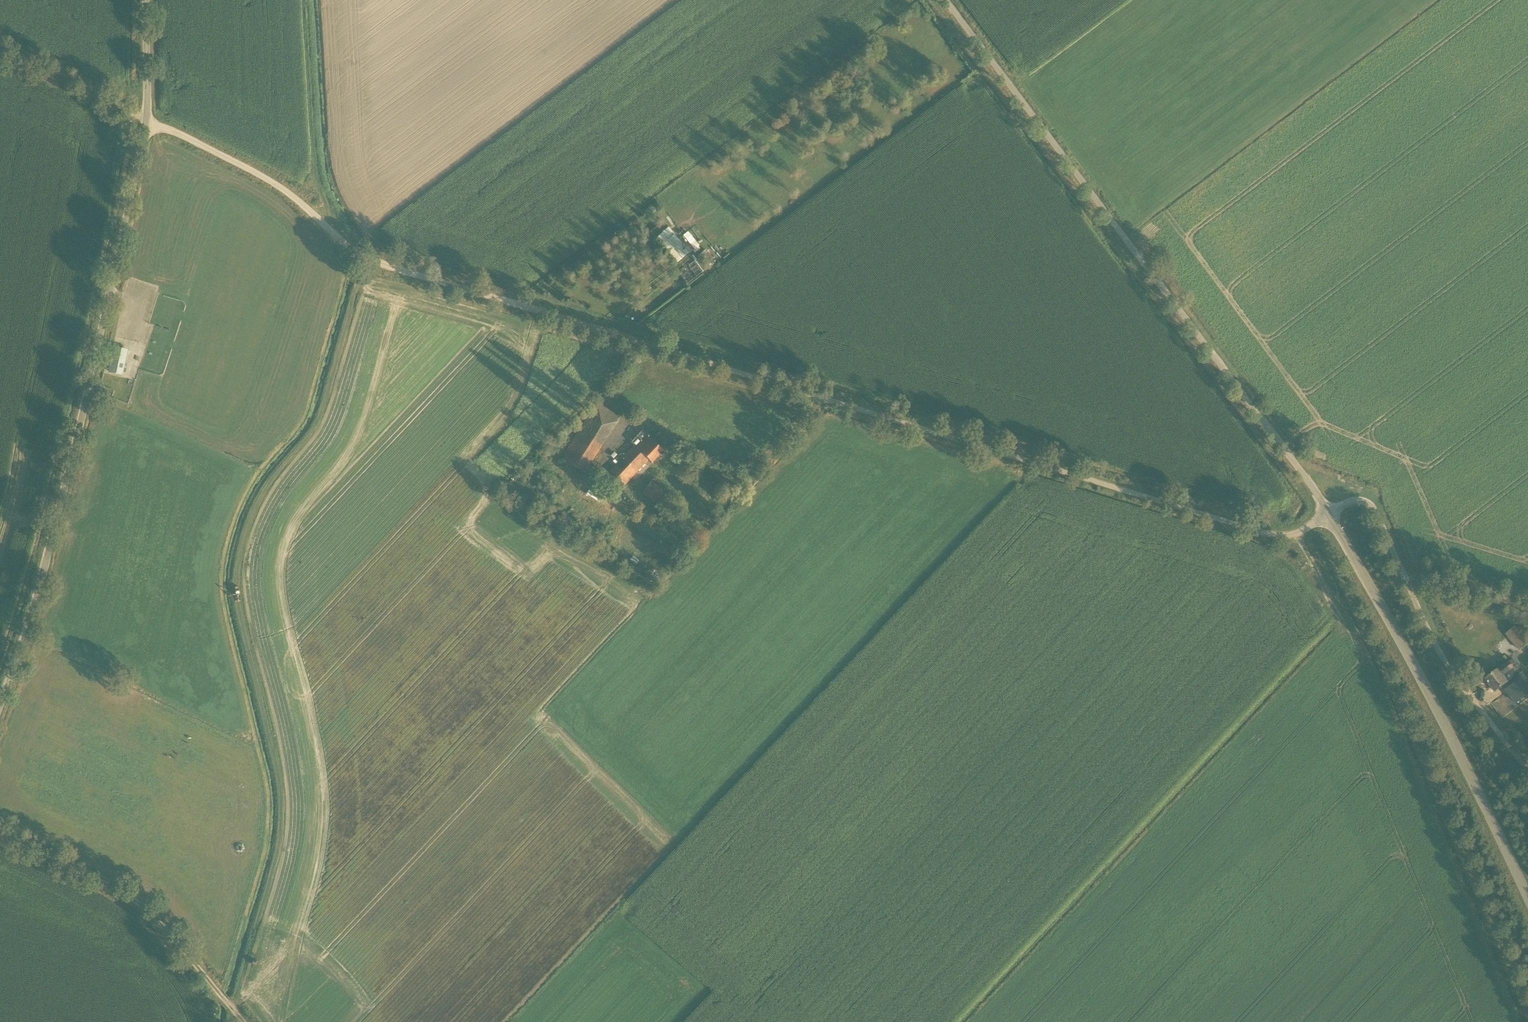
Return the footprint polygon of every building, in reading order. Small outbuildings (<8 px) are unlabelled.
[(692,248),(699,242),(690,230),(683,235),(692,248)] [(675,234),(667,240),(681,257),(689,251),(675,234)] [(127,350),(115,347),(110,372),(121,374),(127,350)] [(580,430),(562,460),(567,463),(585,474),(620,417),(597,403),(584,424),(581,422),(577,428),(580,430)] [(613,461),(617,465),(611,471),(625,485),(649,459),(652,463),(659,455),(662,456),(664,454),(663,451),(664,451),(643,430),(631,442),(635,446),(625,456),(622,453),(613,461)] [(669,496),(670,493),(651,481),(643,494),(656,503),(653,507),(663,513),(672,498),(669,496)] [(1516,626),(1506,633),(1520,650),(1527,644),(1527,640),(1523,634),(1527,630),(1522,624),(1517,628),(1516,626)] [(1512,665),(1516,663),(1513,659),(1510,662),(1509,661),(1498,670),(1498,669),(1485,679),(1495,692),(1507,682),(1503,676),(1514,667),(1512,665)] [(1506,693),(1515,705),(1527,694),(1527,682),(1525,678),(1506,693)]
